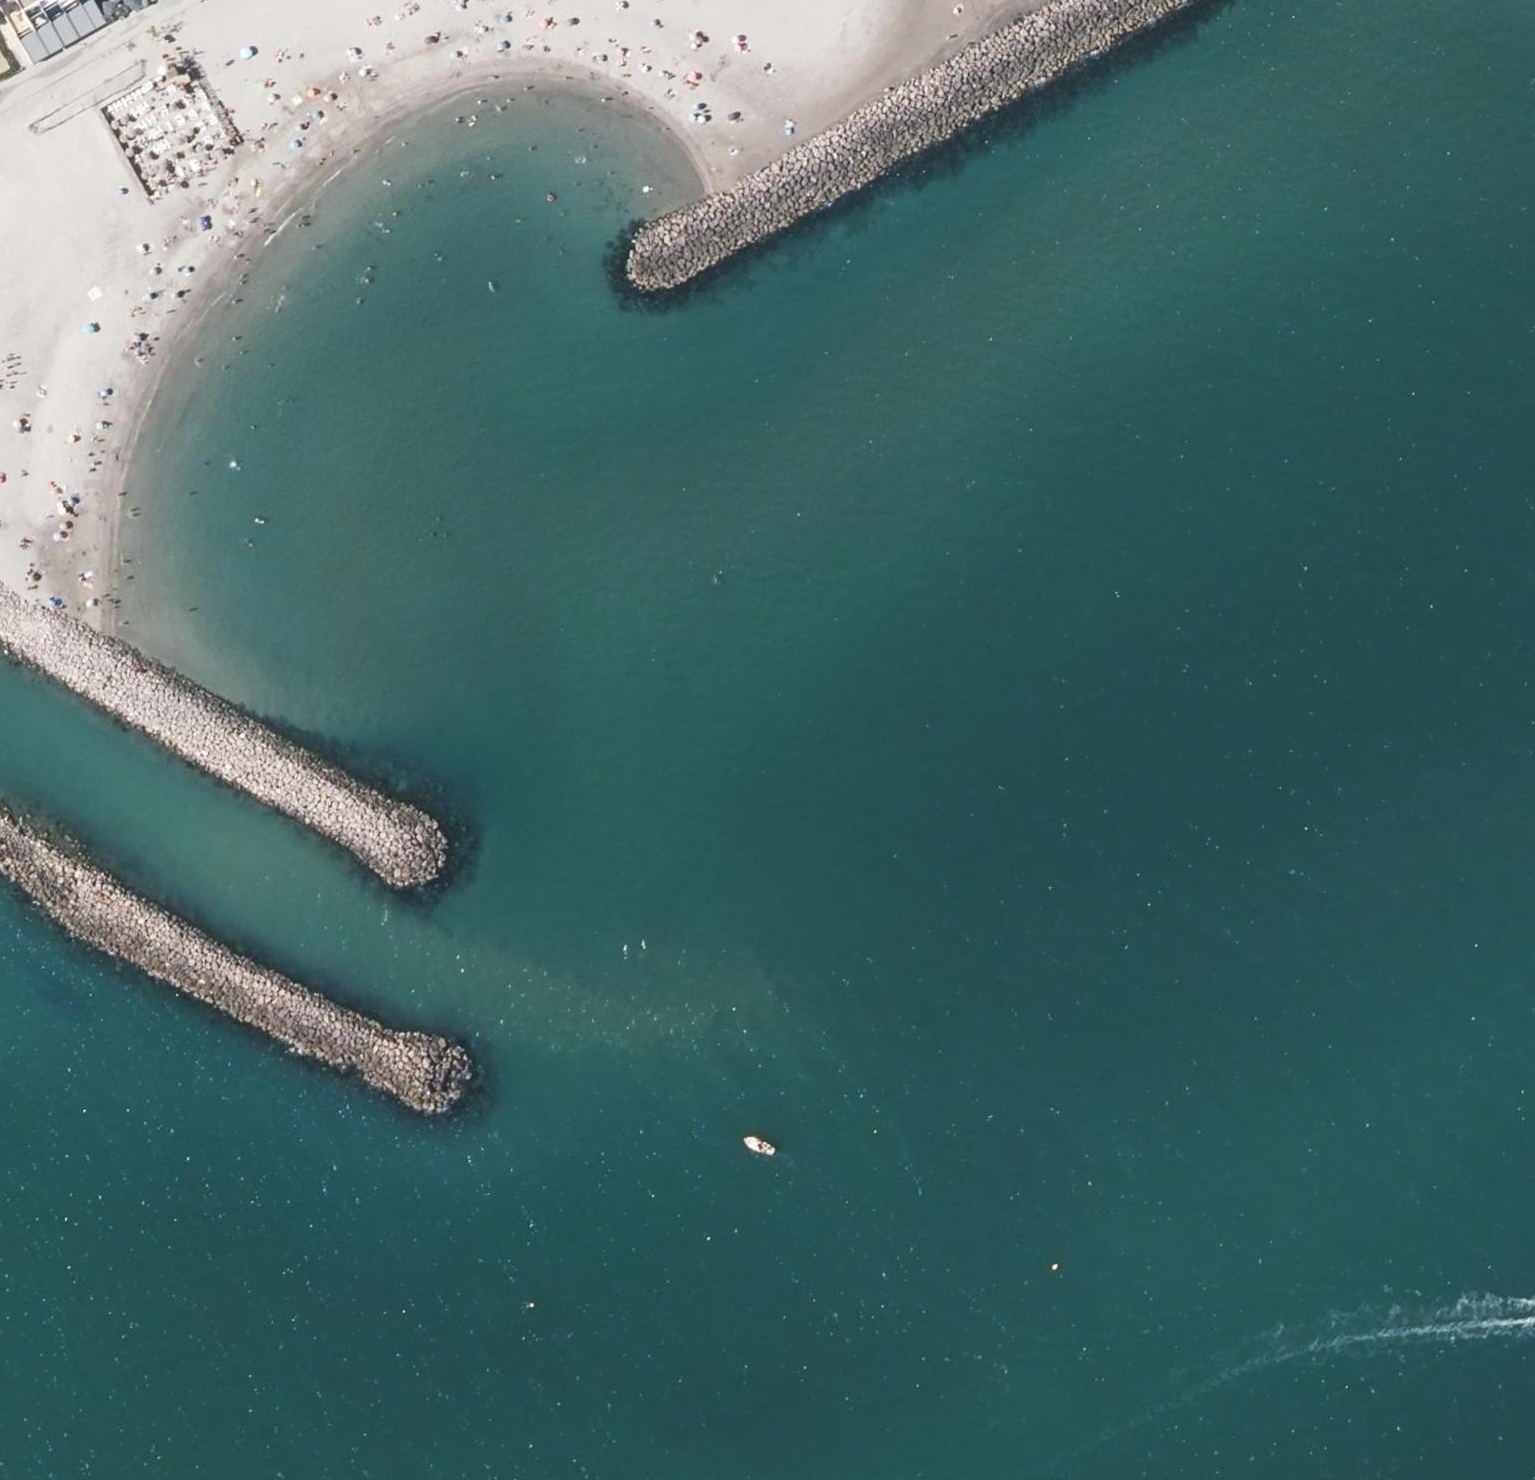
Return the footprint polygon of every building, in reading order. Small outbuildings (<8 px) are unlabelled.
[(0,5),(4,10),(22,0),(0,0),(0,4),(0,5)] [(4,10),(14,30),(68,0),(22,0),(4,10)]
